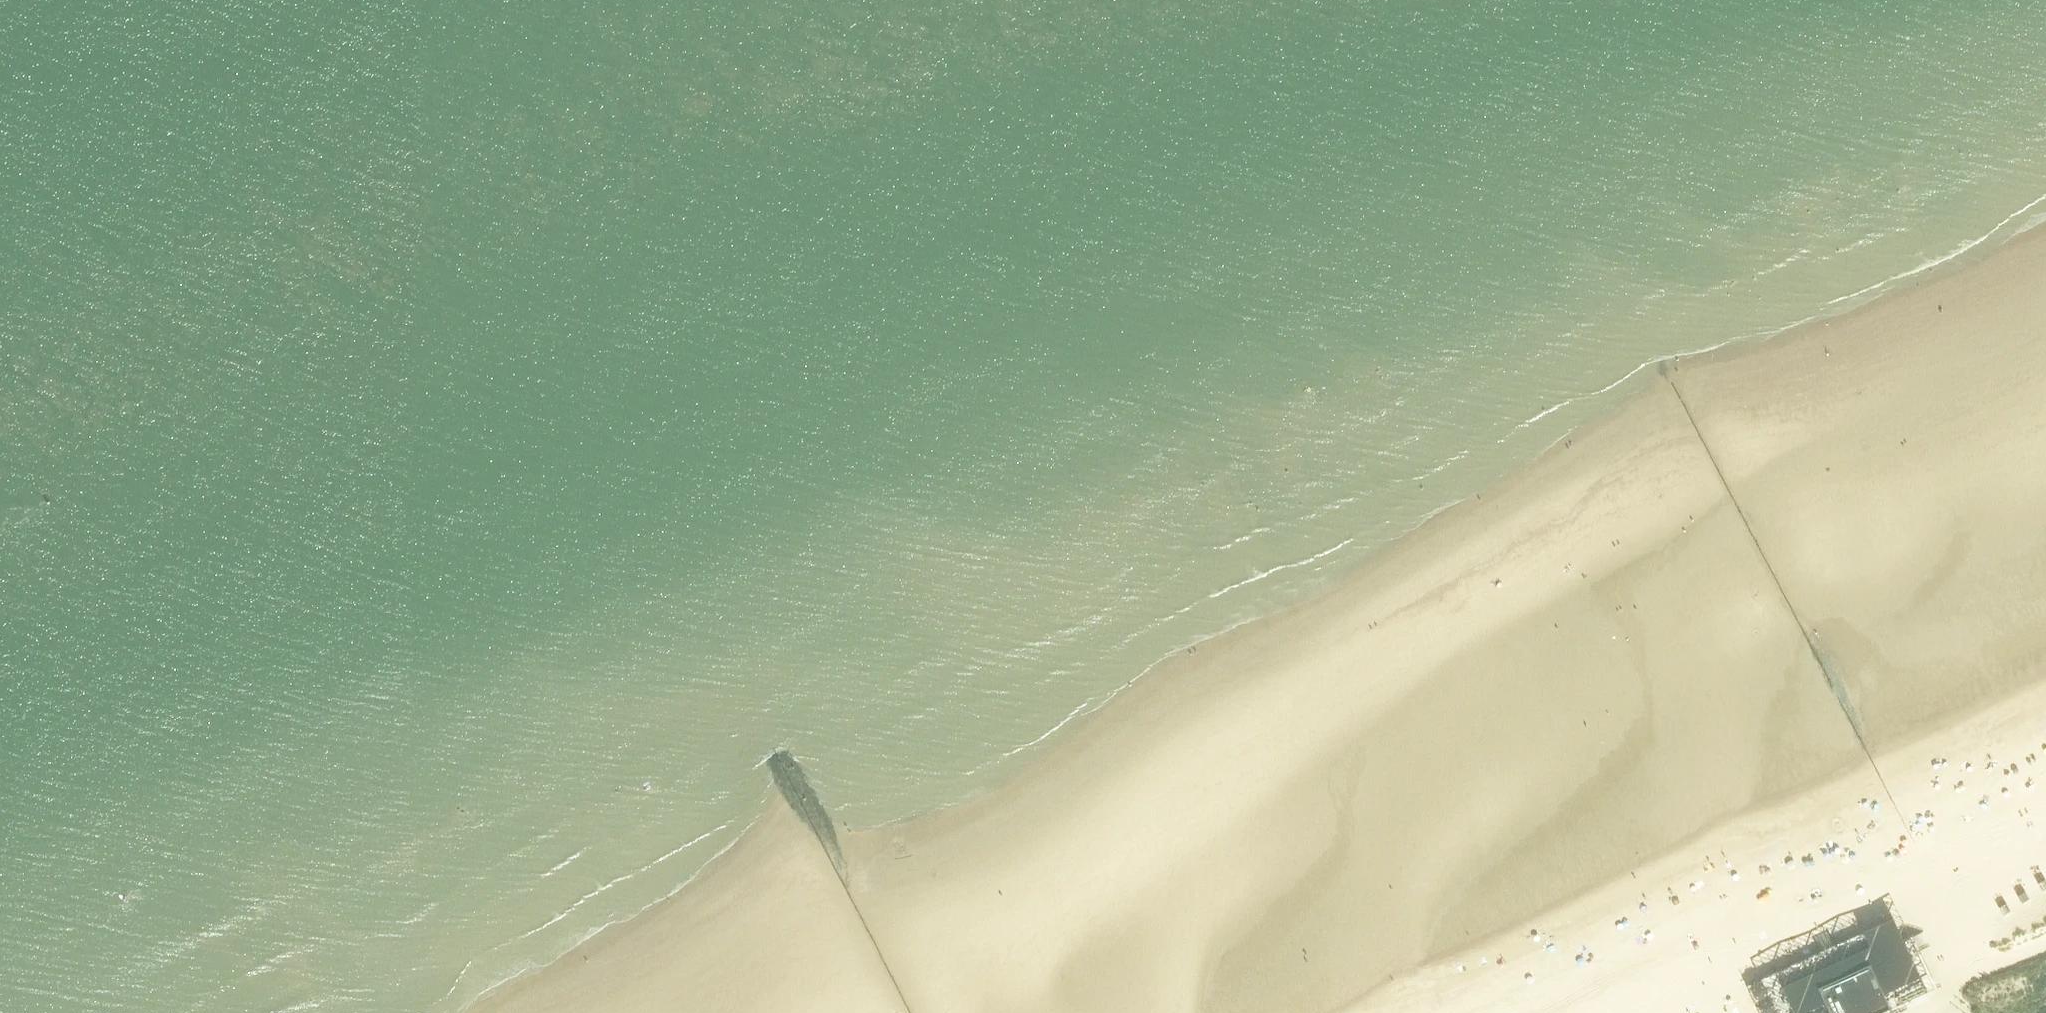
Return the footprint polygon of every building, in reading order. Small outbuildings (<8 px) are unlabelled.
[(1782,985),(1794,1012),(1800,1012),(1824,1002),(1829,1012),(1878,1012),(1890,1008),(1886,999),(1883,993),(1885,992),(1919,976),(1907,948),(1902,939),(1892,917),(1862,931),(1869,945),(1869,946),(1868,946),(1782,985)]
